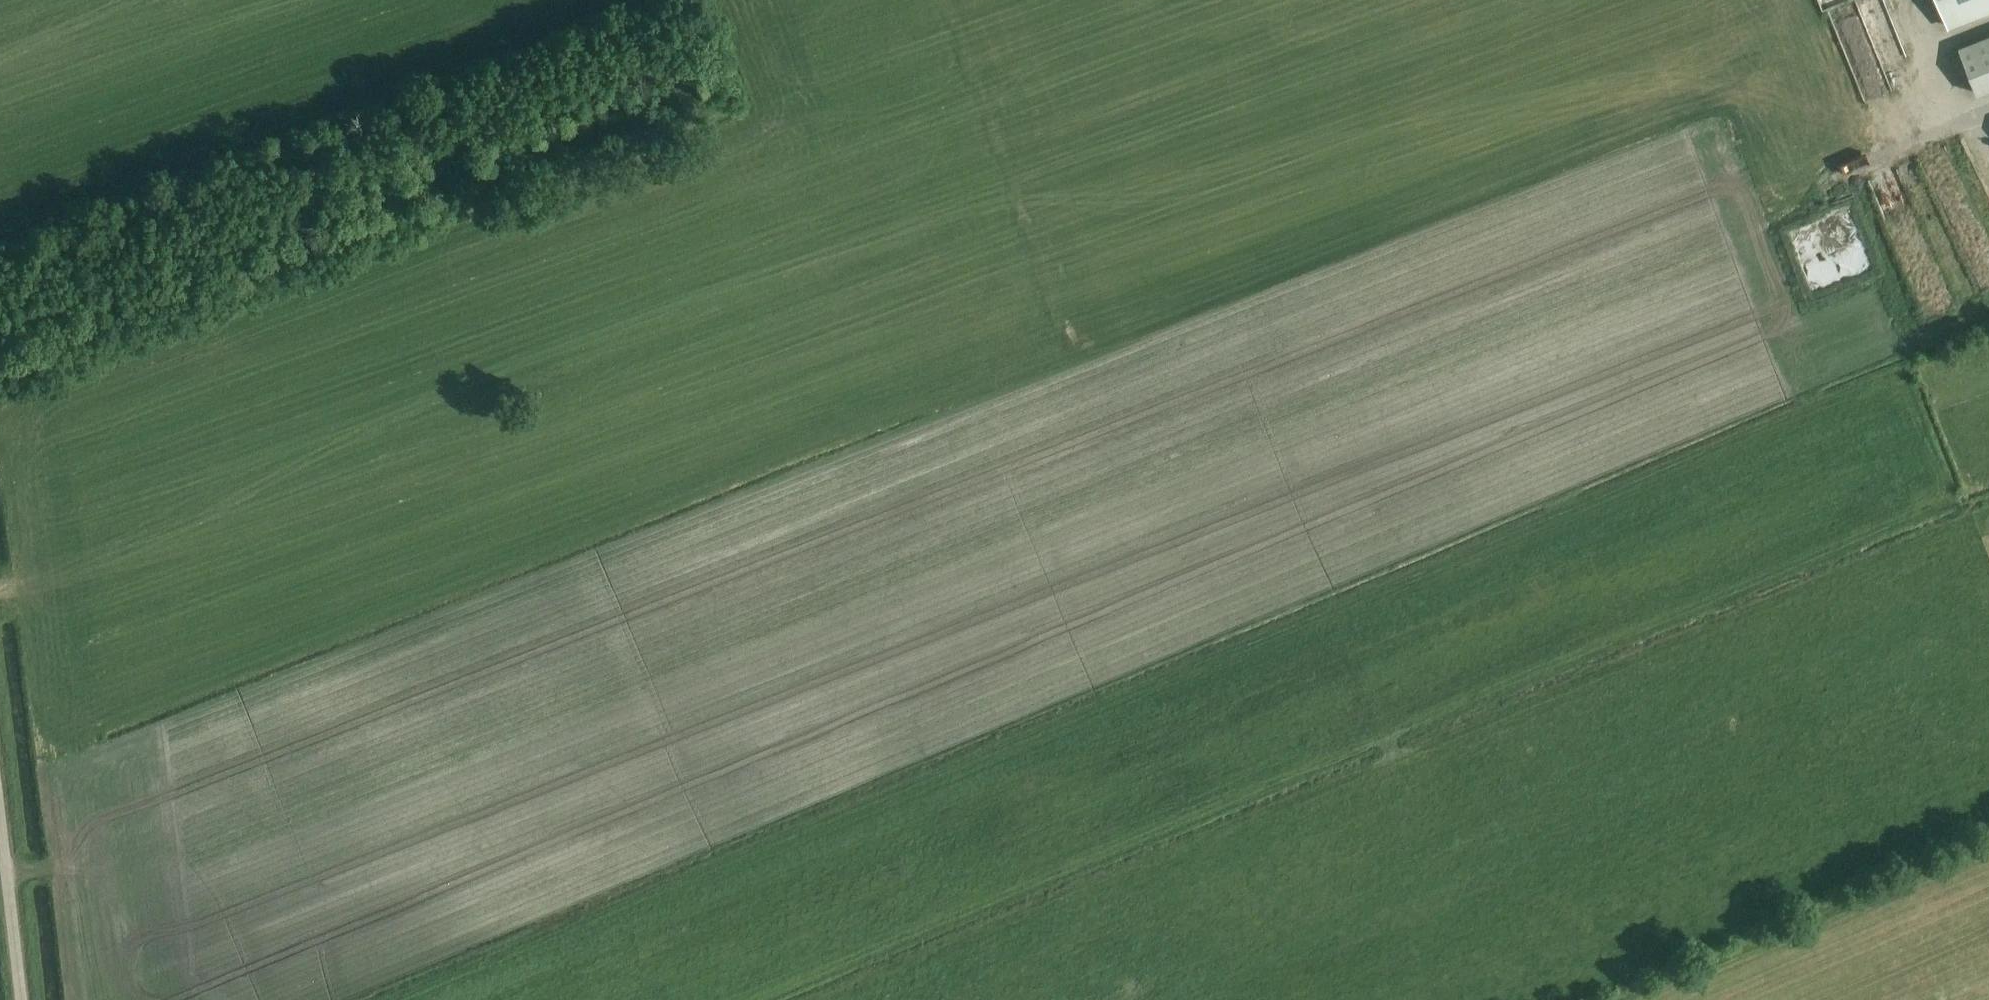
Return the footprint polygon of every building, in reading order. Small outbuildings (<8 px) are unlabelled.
[(1879,71),(1895,65),(1872,0),(1852,0),(1854,6),(1838,12),(1857,66),(1862,64),(1857,51),(1870,46),(1879,71)] [(1951,30),(1988,15),(1988,0),(1939,0),(1951,30)] [(1976,84),(1988,79),(1988,29),(1960,38),(1976,84)] [(1988,280),(1988,252),(1979,257),(1988,280)]
